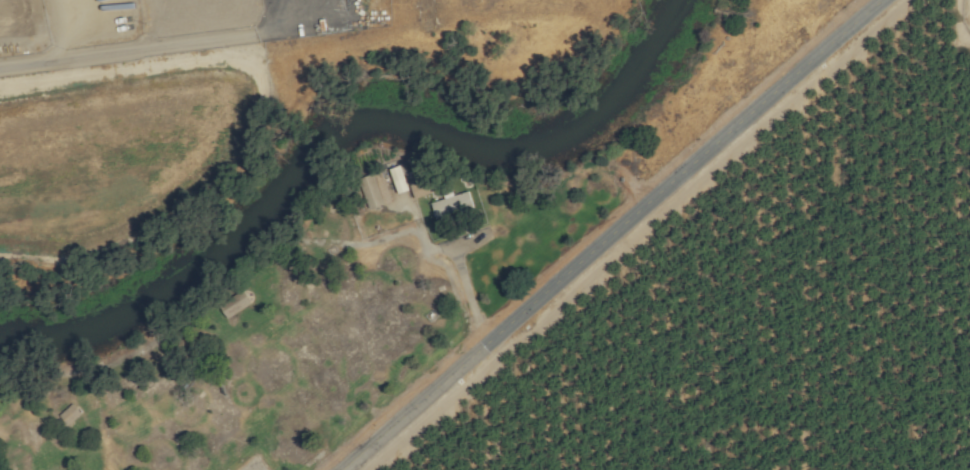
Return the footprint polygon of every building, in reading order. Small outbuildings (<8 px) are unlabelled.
[(393,193),(404,191),(400,166),(389,168),(393,193)] [(359,178),(367,208),(390,202),(381,171),(359,178)] [(452,195),(450,191),(441,194),(442,199),(429,203),(434,221),(472,209),(466,191),(452,195)] [(57,415),(65,425),(79,413),(71,403),(57,415)]
